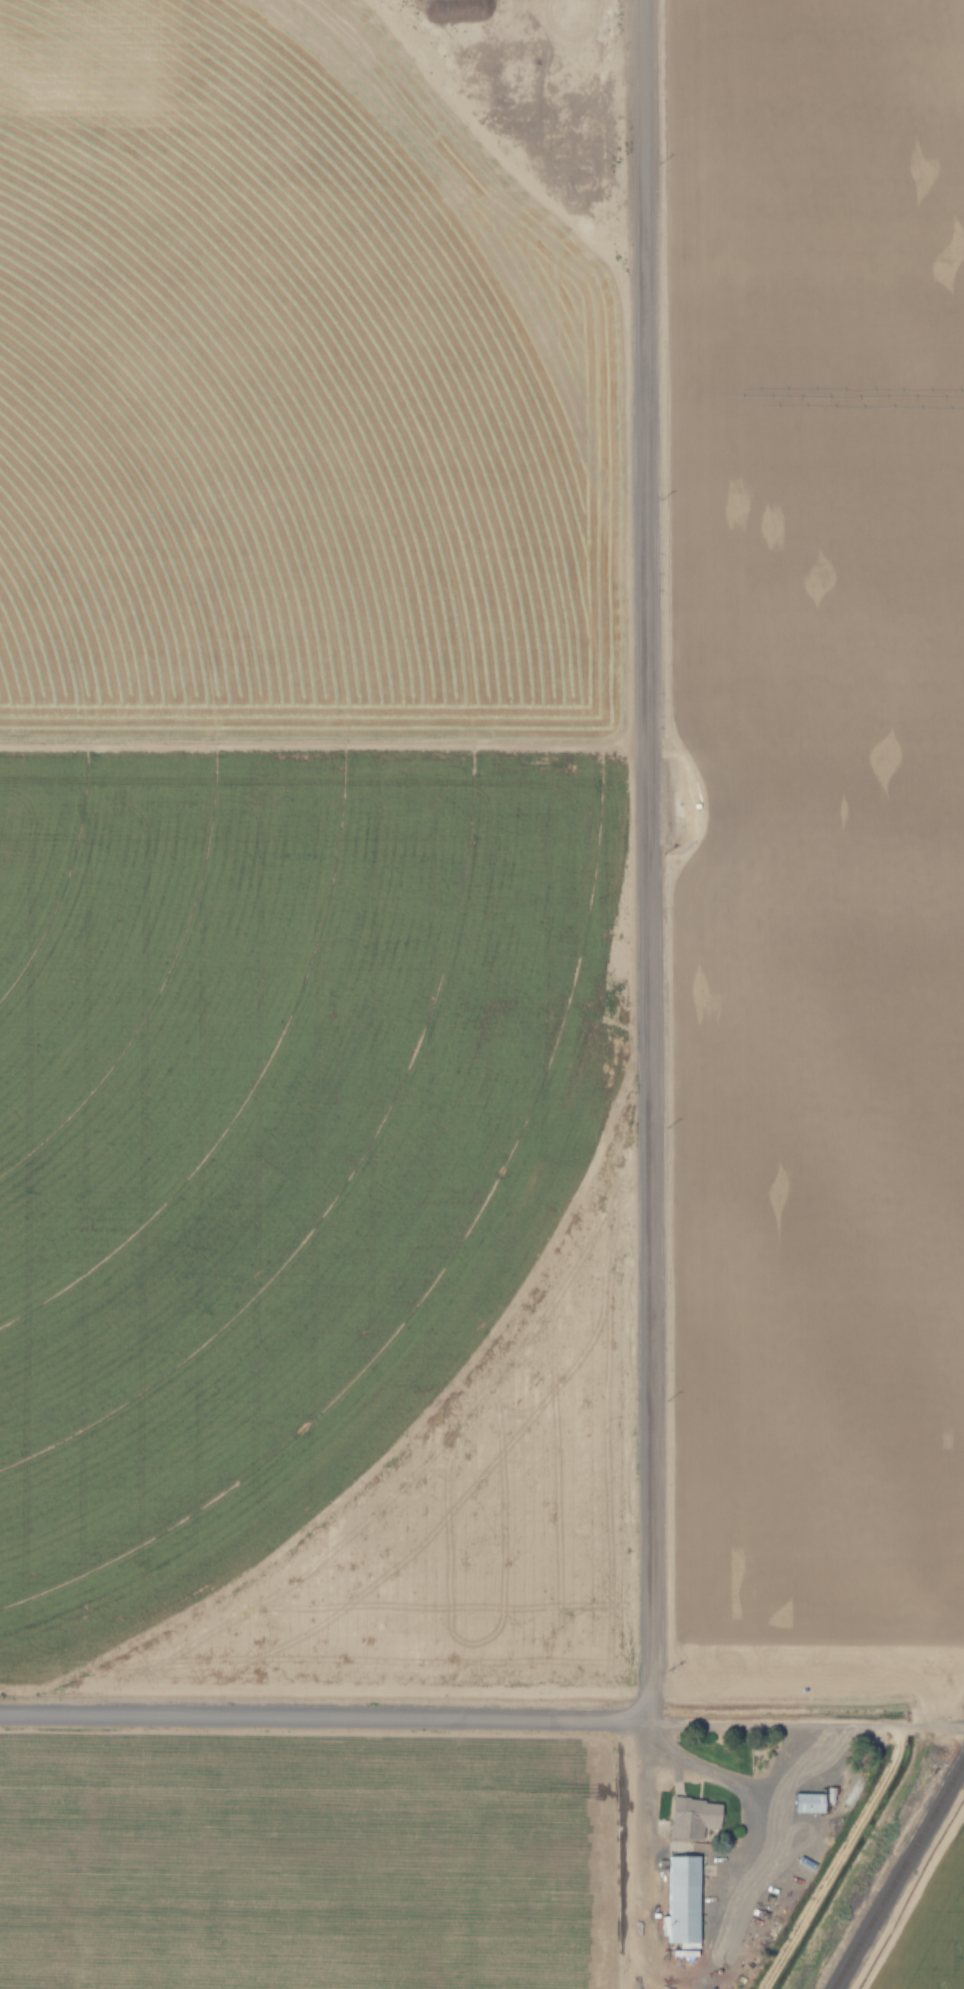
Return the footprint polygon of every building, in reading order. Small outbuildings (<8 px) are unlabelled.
[(716,1802),(668,1796),(663,1834),(700,1839),(701,1830),(712,1831),(716,1802)] [(700,1948),(700,1856),(666,1856),(666,1943),(679,1943),(679,1948),(700,1948)]
